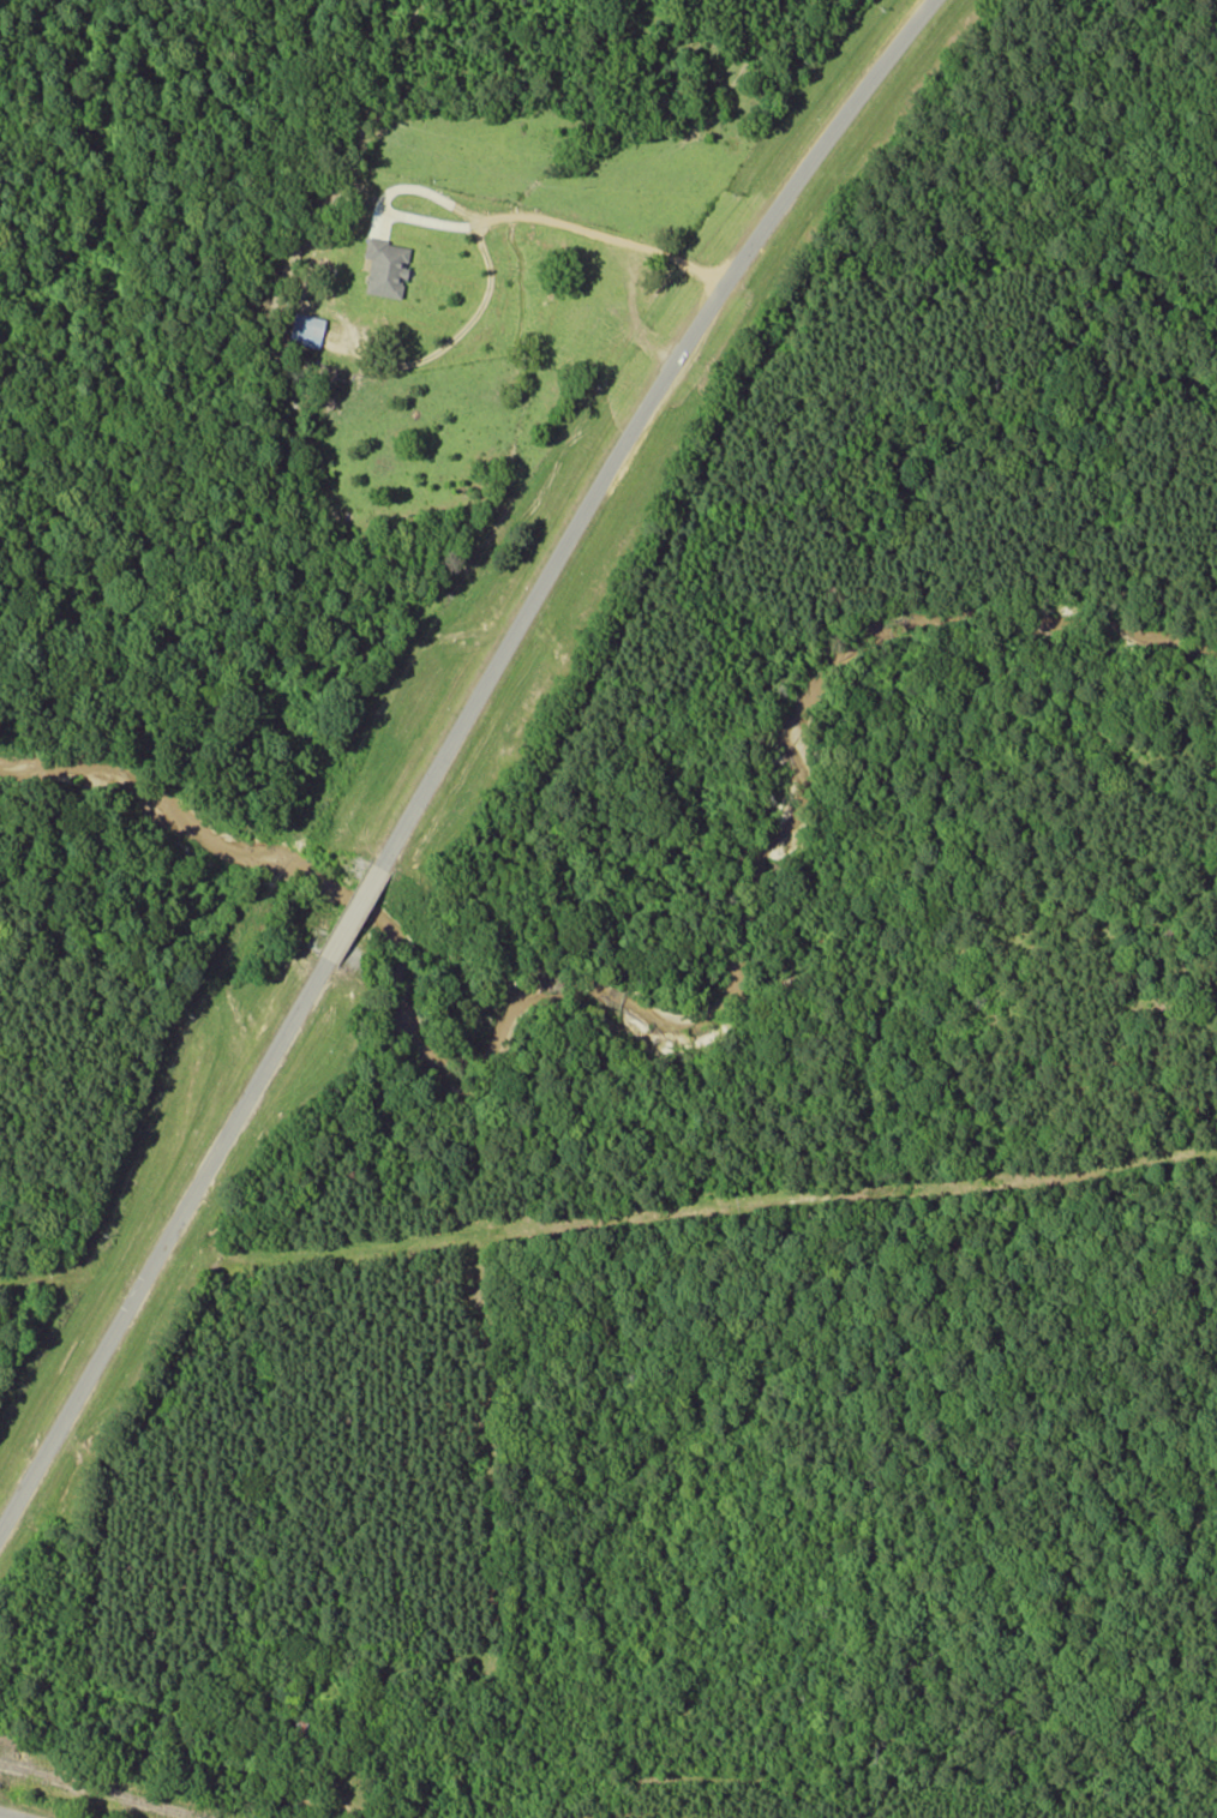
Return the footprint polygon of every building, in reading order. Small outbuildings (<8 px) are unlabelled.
[(404,244),(362,239),(360,257),(365,257),(361,292),(399,296),(404,244)] [(324,318),(295,311),(287,340),(315,348),(324,318)]
